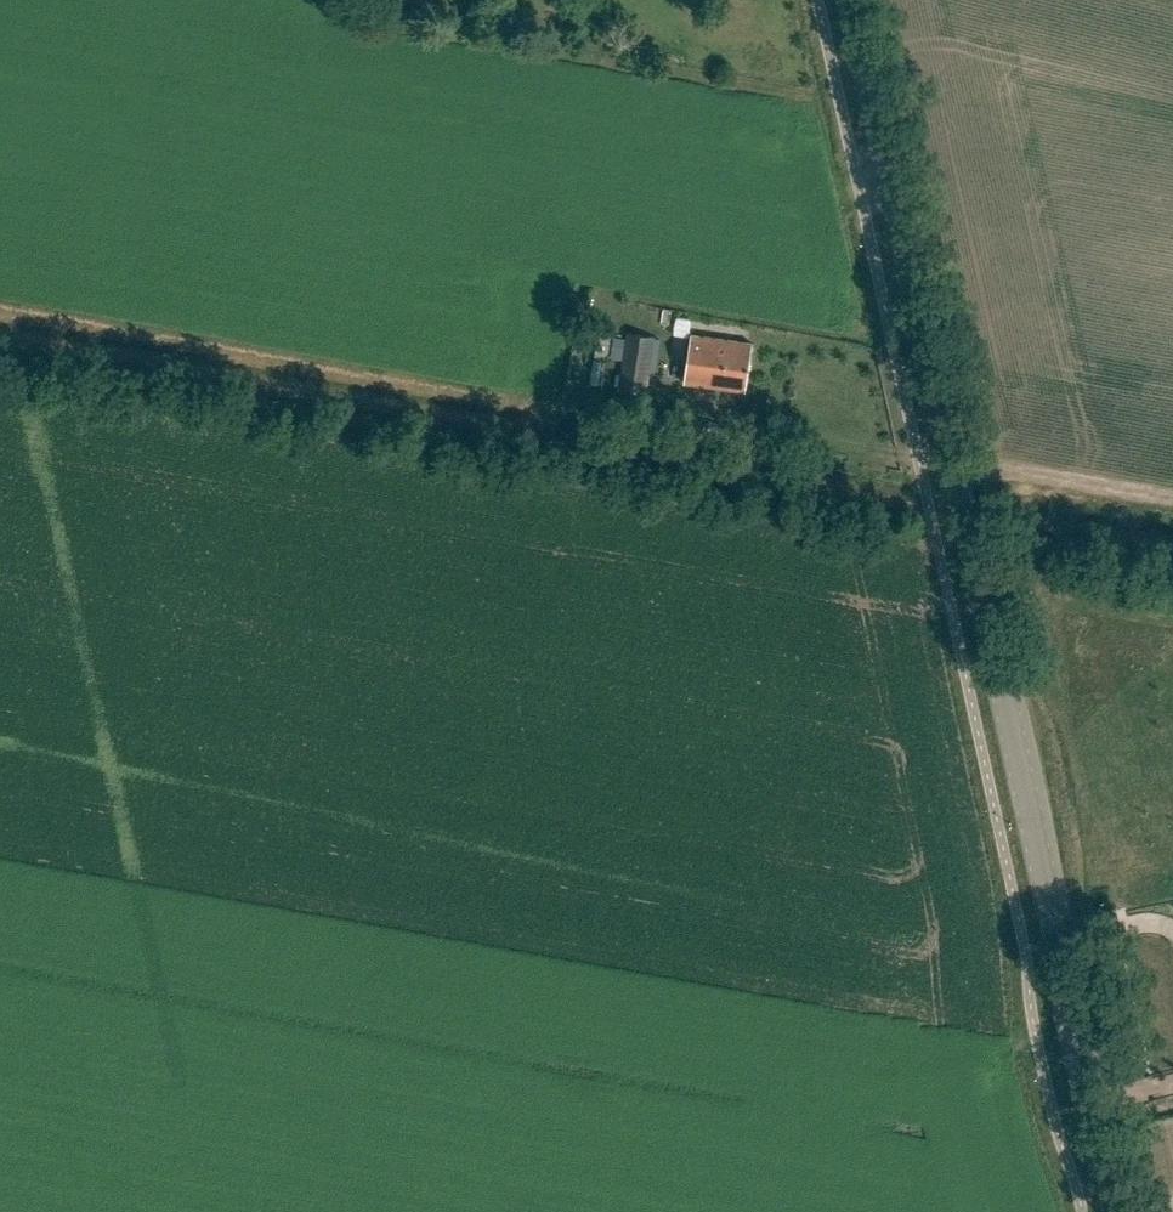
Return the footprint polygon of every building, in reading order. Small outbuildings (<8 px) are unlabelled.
[(690,332),(683,380),(742,389),(750,341),(690,332)] [(599,333),(595,355),(608,357),(612,335),(599,333)] [(655,337),(627,334),(620,389),(648,392),(655,337)] [(596,357),(591,382),(601,383),(605,359),(596,357)] [(615,387),(620,359),(607,357),(602,385),(615,387)]
